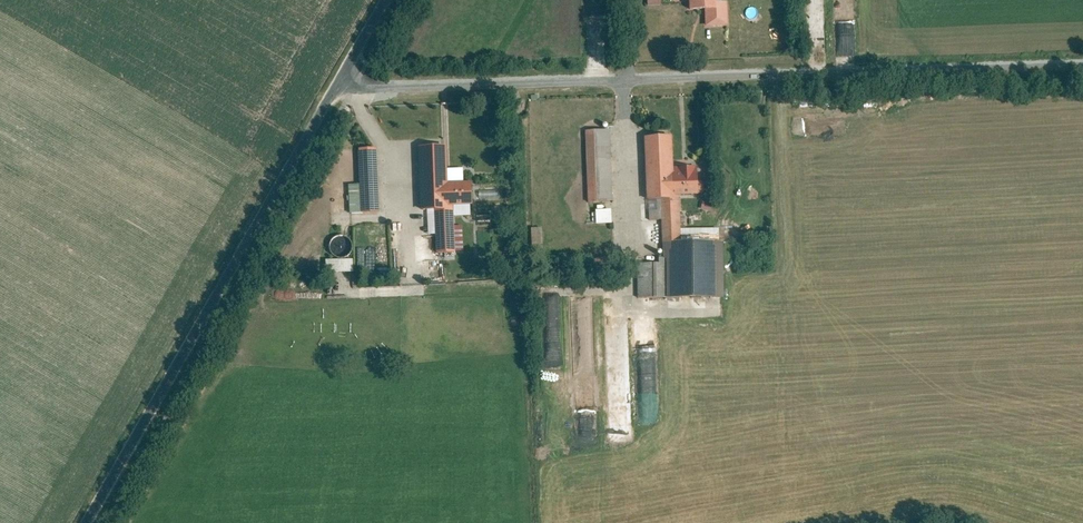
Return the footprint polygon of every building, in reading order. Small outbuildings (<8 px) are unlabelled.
[(686,2),(703,2),(703,19),(722,19),(722,0),(686,0),(686,2)] [(607,126),(582,127),(586,195),(611,193),(607,126)] [(671,135),(647,135),(649,193),(663,193),(665,255),(652,255),(652,264),(636,265),(637,302),(721,300),(719,239),(680,240),(679,189),(698,189),(697,163),(671,164),(671,135)] [(444,144),(419,145),(421,210),(434,209),(435,251),(454,250),(453,204),(476,203),(475,177),(446,178),(444,144)] [(379,148),(360,148),(360,211),(379,211),(379,148)] [(702,199),(699,208),(709,212),(712,203),(702,199)] [(593,224),(610,224),(609,209),(593,210),(593,224)] [(530,250),(541,250),(541,227),(531,227),(530,250)] [(348,246),(348,243),(348,241),(348,239),(346,236),(345,234),(343,232),(340,231),(336,230),(334,230),(329,231),(327,233),(325,235),(323,237),(322,238),(322,241),(321,244),(322,247),(323,250),(326,254),(329,256),(331,257),(333,257),(336,257),(341,255),(343,254),(345,252),(348,248),(348,246)] [(610,258),(592,259),(593,273),(611,272),(610,258)] [(323,260),(323,273),(351,273),(350,260),(323,260)]
